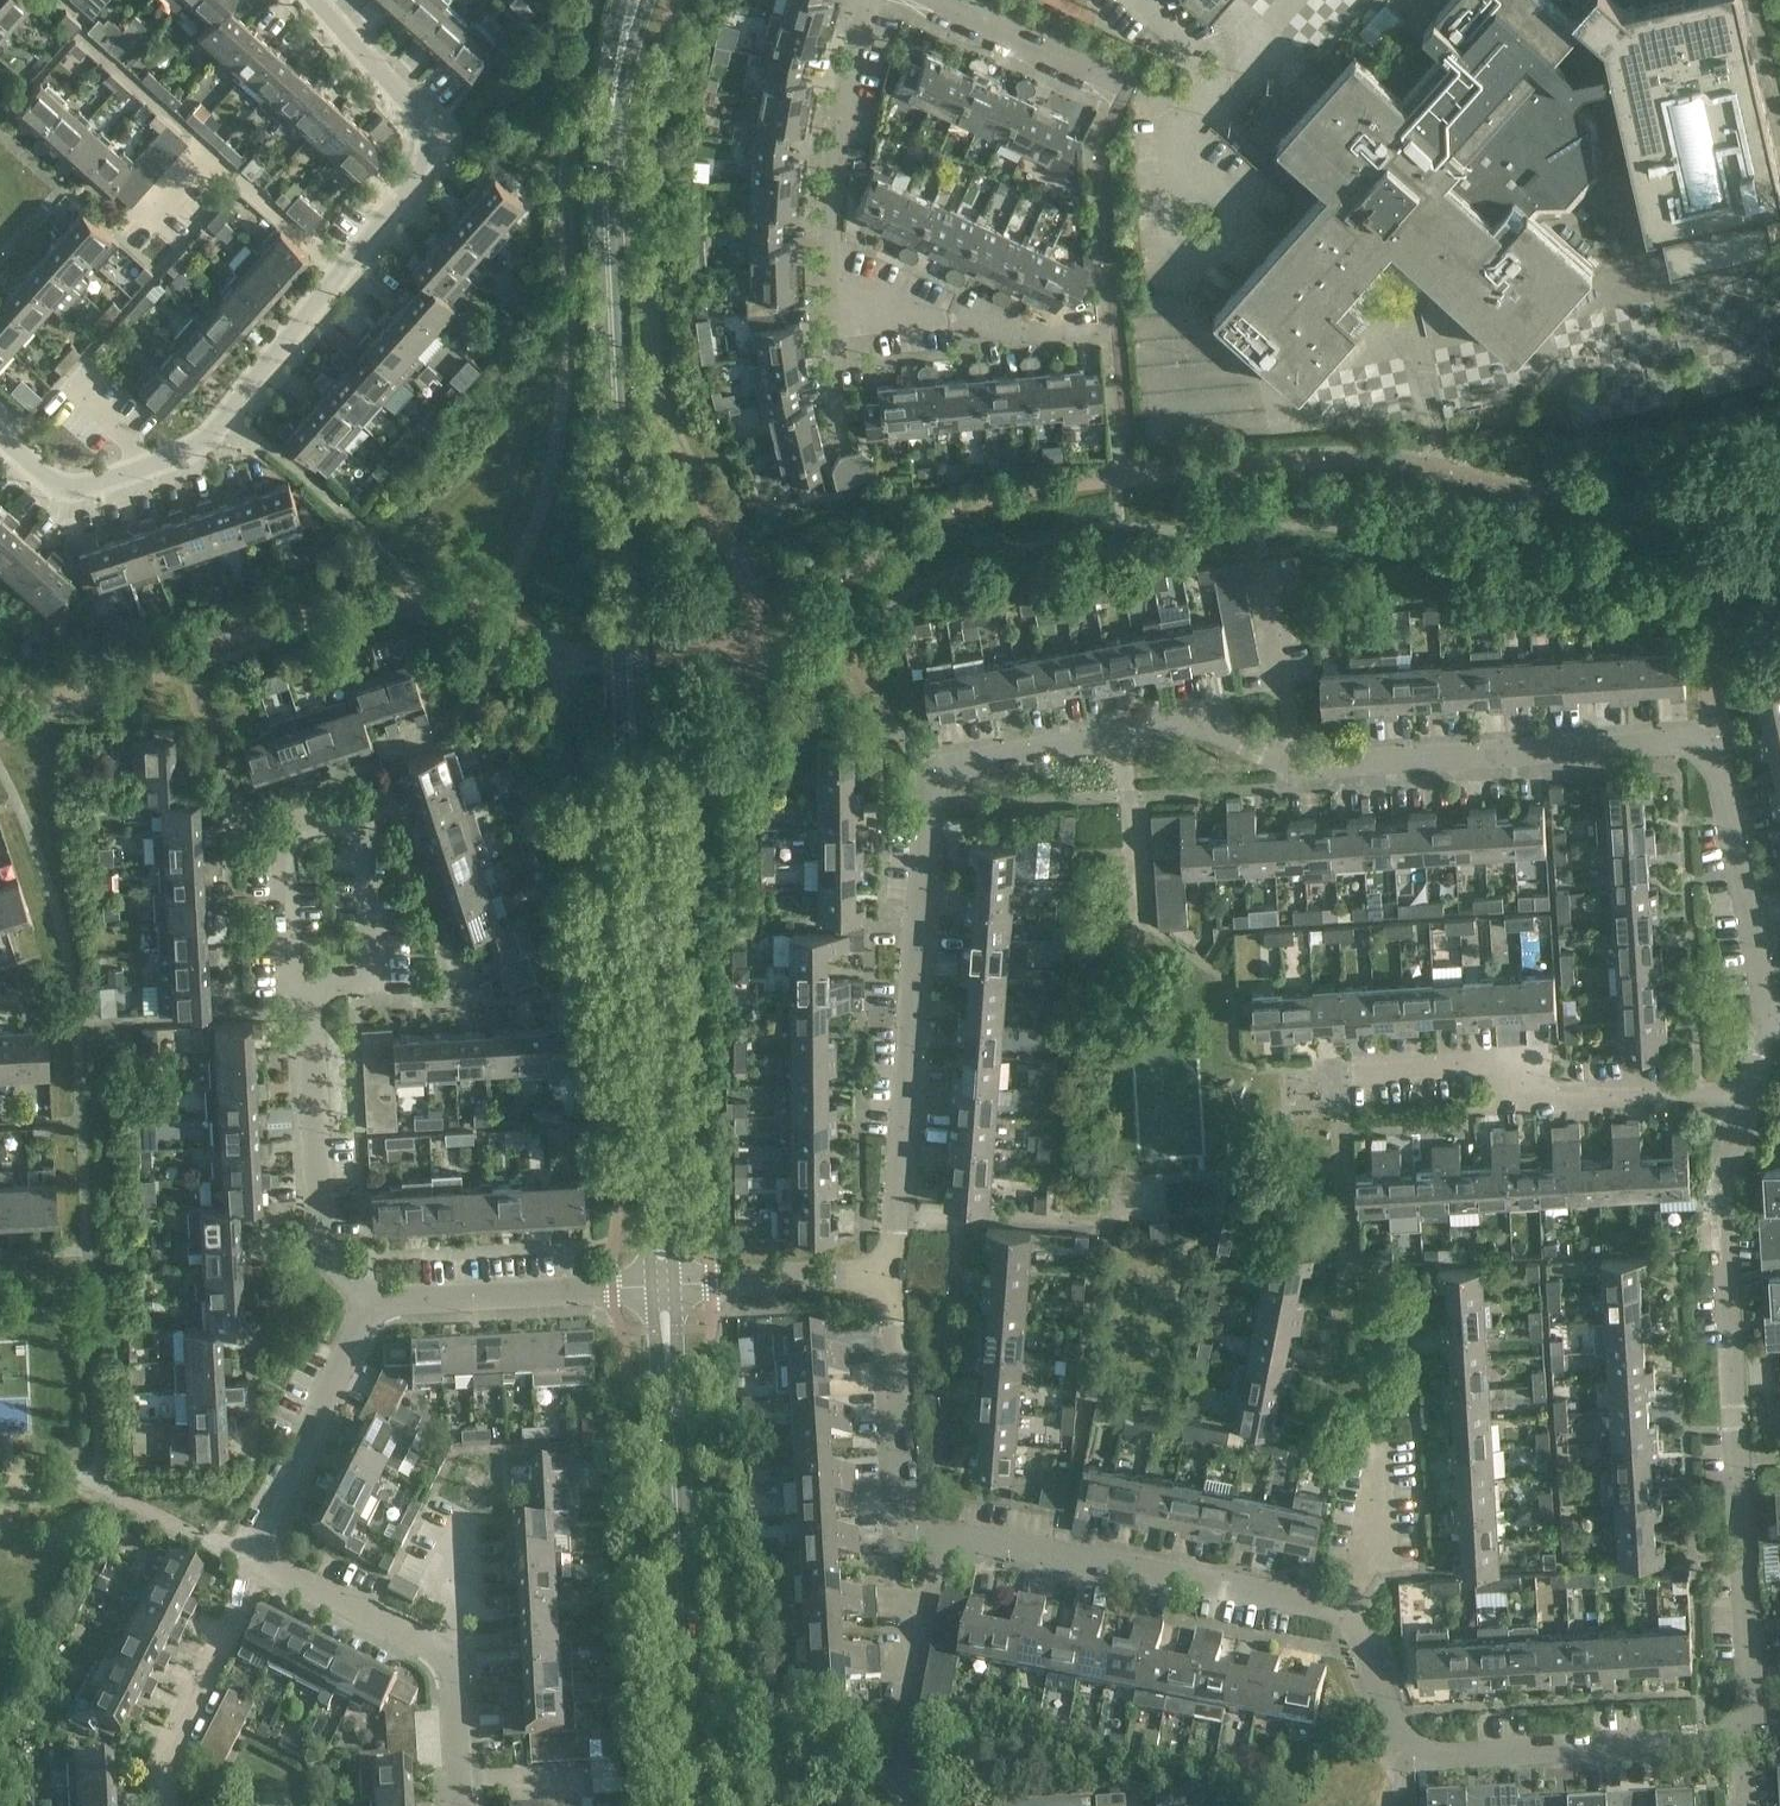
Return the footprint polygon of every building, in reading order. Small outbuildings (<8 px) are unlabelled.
[(8,26),(9,25),(11,27),(19,18),(26,25),(39,11),(29,3),(25,0),(0,0),(0,19),(8,26)] [(106,0),(100,0),(93,7),(96,10),(106,0)] [(189,0),(211,20),(229,0),(189,0)] [(232,0),(229,0),(211,20),(198,34),(221,54),(247,26),(225,7),(232,0)] [(395,15),(408,0),(378,0),(395,15)] [(395,15),(418,35),(443,7),(435,0),(408,0),(395,15)] [(527,5),(521,0),(512,0),(509,3),(520,13),(527,5)] [(781,14),(826,27),(833,1),(827,0),(785,0),(781,14)] [(1292,179),(1293,197),(1307,209),(1217,310),(1217,315),(1299,388),(1303,388),(1361,323),(1359,322),(1371,309),(1351,291),(1394,243),(1515,352),(1519,352),(1594,269),(1593,267),(1535,214),(1540,209),(1569,208),(1601,171),(1598,115),(1576,95),(1545,67),(1557,53),(1580,28),(1579,27),(1579,25),(1552,0),(1449,0),(1434,17),(1435,18),(1424,30),(1445,49),(1402,96),(1354,53),(1278,140),(1305,164),(1292,179)] [(1620,6),(1616,1),(1596,23),(1605,31),(1612,63),(1575,70),(1557,53),(1545,67),(1576,95),(1588,83),(1616,77),(1650,230),(1666,226),(1674,260),(1777,237),(1770,204),(1779,202),(1779,171),(1742,0),(1646,0),(1620,6)] [(443,7),(418,35),(440,55),(465,26),(443,7)] [(1382,9),(1364,24),(1376,38),(1394,24),(1382,9)] [(80,24),(65,11),(53,25),(68,38),(80,24)] [(819,53),(826,27),(771,12),(764,37),(769,39),(765,54),(796,62),(800,47),(819,53)] [(104,28),(96,21),(87,31),(105,48),(121,30),(111,20),(104,28)] [(269,46),(247,26),(221,54),(243,73),(241,75),(242,76),(269,46)] [(465,26),(440,55),(463,76),(489,47),(465,26)] [(121,30),(105,48),(116,57),(131,39),(121,30)] [(75,40),(67,48),(79,58),(86,50),(75,40)] [(292,66),(269,46),(242,76),(236,83),(257,102),(263,95),(264,97),(292,66)] [(921,64),(908,58),(908,57),(892,50),(882,87),(906,98),(908,94),(931,105),(951,64),(927,52),(921,64)] [(796,62),(765,54),(764,54),(762,73),(767,74),(762,98),(807,106),(811,80),(793,77),(796,62)] [(969,72),(951,64),(931,105),(954,116),(982,57),(977,55),(970,56),(968,61),(970,68),(969,72)] [(982,57),(954,116),(978,127),(997,85),(979,77),(981,72),(986,70),(989,66),(987,59),(982,57)] [(314,86),(292,66),(264,97),(272,103),(274,102),(289,115),(314,86)] [(114,89),(121,81),(110,71),(103,80),(114,89)] [(148,71),(141,78),(141,79),(151,88),(158,80),(148,71)] [(1015,94),(997,85),(978,127),(1001,138),(1028,79),(1023,76),(1017,78),(1015,84),(1017,90),(1015,94)] [(1028,79),(1001,138),(1024,149),(1044,107),(1025,98),(1027,94),(1033,92),(1035,87),(1033,82),(1028,79)] [(169,90),(158,80),(151,88),(162,98),(162,97),(174,107),(181,99),(169,89),(169,90)] [(124,98),(131,90),(121,81),(114,89),(124,98)] [(39,82),(14,110),(37,130),(62,102),(39,82)] [(336,106),(314,86),(289,115),(311,135),(336,106)] [(807,106),(762,98),(758,123),(754,122),(750,141),(788,145),(790,130),(803,132),(807,106)] [(191,110),(192,111),(185,119),(196,129),(203,121),(202,120),(210,110),(199,101),(191,110)] [(62,102),(37,130),(59,151),(85,122),(62,102)] [(359,127),(336,106),(311,135),(334,155),(359,127)] [(1068,118),(1044,107),(1024,149),(1047,159),(1045,163),(1060,170),(1065,158),(1075,136),(1062,130),(1068,118)] [(167,123),(155,112),(148,120),(160,131),(167,123)] [(85,122),(59,151),(82,171),(107,142),(85,122)] [(167,123),(160,131),(157,134),(177,152),(187,141),(167,123)] [(382,147),(359,127),(334,155),(357,176),(382,147)] [(177,152),(157,134),(147,145),(168,163),(177,152)] [(1065,158),(1082,165),(1079,139),(1075,136),(1065,158)] [(788,145),(750,141),(749,158),(754,158),(752,184),(798,187),(799,160),(787,159),(788,145)] [(107,142),(82,171),(105,191),(109,187),(119,176),(128,165),(130,163),(107,142)] [(168,163),(147,145),(138,155),(159,173),(168,163)] [(159,173),(138,155),(130,163),(128,165),(149,184),(159,173)] [(149,184),(128,165),(119,176),(140,195),(149,184)] [(889,175),(874,168),(861,196),(865,205),(872,208),(866,220),(890,231),(909,190),(887,180),(889,175)] [(140,195),(119,176),(109,187),(130,205),(140,195)] [(475,185),(466,195),(504,228),(511,219),(509,217),(522,203),(494,178),(482,192),(475,185)] [(798,187),(752,184),(750,209),(745,209),(744,227),(782,228),(783,213),(796,214),(798,187)] [(909,190),(890,231),(909,240),(907,244),(901,246),(899,250),(900,257),(906,260),(933,201),(909,190)] [(286,209),(293,201),(282,191),(275,199),(286,209)] [(300,193),(293,201),(286,209),(309,229),(323,213),(300,193)] [(504,228),(466,195),(465,196),(472,203),(462,214),(454,208),(446,217),(481,248),(484,250),(492,241),(496,245),(508,232),(504,228)] [(956,212),(933,201),(906,260),(910,262),(917,260),(920,254),(917,249),(919,245),(937,253),(956,212)] [(226,204),(217,214),(224,221),(233,211),(226,204)] [(117,242),(82,211),(62,234),(90,260),(96,265),(117,242)] [(956,212),(937,253),(955,262),(953,266),(947,267),(945,272),(947,279),(952,281),(983,214),(978,212),(973,220),(956,212)] [(224,221),(217,214),(207,224),(215,231),(217,229),(234,245),(242,236),(224,221)] [(983,214),(952,281),(956,283),(964,281),(966,276),(964,269),(965,266),(983,275),(1003,234),(984,225),(987,216),(983,214)] [(481,248),(446,217),(444,219),(451,225),(441,236),(434,230),(426,239),(461,271),(481,248)] [(782,228),(744,227),(745,245),(750,245),(751,270),(796,268),(795,242),(783,242),(782,228)] [(308,255),(280,229),(259,253),(288,278),(308,255)] [(1003,234),(983,275),(1001,283),(999,287),(993,289),(992,293),(994,301),(999,303),(1030,236),(1024,232),(1019,242),(1003,234)] [(90,260),(62,234),(42,257),(70,282),(90,260)] [(1030,236),(999,303),(1003,305),(1010,302),(1012,297),(1010,291),(1012,288),(1030,297),(1049,255),(1027,245),(1032,236),(1030,236)] [(461,271),(426,239),(425,240),(432,247),(422,258),(415,252),(406,262),(454,305),(455,305),(441,292),(461,271)] [(288,278),(259,253),(251,245),(231,267),(240,275),(268,300),(288,278)] [(184,266),(193,255),(186,248),(176,259),(184,266)] [(1071,266),(1049,255),(1030,297),(1054,308),(1060,296),(1073,302),(1088,271),(1093,271),(1091,248),(1081,249),(1083,265),(1074,261),(1071,266)] [(70,282),(42,257),(22,279),(50,304),(70,282)] [(184,266),(176,259),(167,269),(175,276),(184,266)] [(454,305),(406,262),(405,262),(426,281),(414,294),(407,287),(399,296),(434,328),(454,305)] [(134,276),(142,283),(152,272),(144,265),(134,276)] [(796,268),(751,270),(751,296),(747,296),(747,307),(735,307),(735,313),(738,314),(785,310),(784,295),(797,294),(796,268)] [(268,300),(240,275),(220,297),(248,322),(268,300)] [(50,304),(22,279),(2,301),(30,327),(50,304)] [(144,310),(153,300),(146,293),(136,303),(144,310)] [(434,328),(399,296),(397,298),(404,305),(394,316),(387,309),(379,319),(414,350),(434,328)] [(248,322),(220,297),(200,319),(228,345),(248,322)] [(110,318),(120,307),(112,300),(102,311),(110,318)] [(2,301),(0,303),(0,340),(10,349),(30,327),(2,301)] [(144,310),(136,303),(127,314),(135,321),(144,310)] [(785,310),(738,314),(738,317),(748,316),(750,332),(755,331),(758,356),(803,350),(799,323),(786,325),(785,310)] [(110,318),(102,311),(94,321),(102,328),(110,318)] [(228,345),(200,319),(193,313),(173,336),(180,342),(208,367),(228,345)] [(414,350),(379,319),(377,321),(384,327),(374,338),(367,332),(358,341),(394,373),(414,350)] [(103,356),(104,355),(113,345),(105,338),(95,349),(103,356)] [(0,340),(0,360),(10,349),(0,340)] [(394,373),(358,341),(357,343),(364,349),(355,360),(347,353),(338,363),(374,395),(394,373)] [(208,367),(180,342),(159,364),(188,390),(208,367)] [(70,363),(80,351),(73,344),(62,356),(70,363)] [(803,350),(758,356),(762,381),(757,382),(758,391),(745,393),(747,402),(759,399),(796,392),(794,378),(807,375),(803,350)] [(1030,354),(1024,355),(1020,360),(1020,365),(1025,369),(1026,373),(1006,375),(1010,421),(1035,418),(1030,354)] [(1040,358),(1036,354),(1030,354),(1035,418),(1061,416),(1057,371),(1037,372),(1037,368),(1041,363),(1040,358)] [(70,363),(62,356),(53,366),(62,373),(70,363)] [(989,363),(984,358),(979,359),(985,423),(1010,421),(1006,375),(986,377),(985,373),(989,367),(989,363)] [(979,359),(973,359),(969,365),(970,371),(974,374),(974,378),(955,380),(959,426),(985,423),(979,359)] [(382,402),(374,395),(338,363),(337,364),(345,371),(334,383),(327,376),(318,386),(362,425),(382,402)] [(928,363),(922,364),(918,369),(918,375),(923,378),(924,383),(904,385),(908,430),(934,428),(928,363)] [(938,368),(933,363),(928,363),(934,428),(959,426),(955,380),(934,382),(934,378),(938,372),(938,368)] [(188,390),(159,364),(138,388),(167,413),(188,390)] [(1083,368),(1057,371),(1061,416),(1087,414),(1087,418),(1103,417),(1100,386),(1099,386),(1098,374),(1084,374),(1083,368)] [(882,433),(908,430),(904,385),(877,387),(879,401),(864,402),(867,439),(883,437),(882,433)] [(362,425),(318,386),(317,386),(325,393),(315,405),(307,398),(298,408),(333,440),(342,447),(362,425)] [(30,408),(40,397),(32,390),(22,401),(30,408)] [(796,392),(759,399),(764,418),(769,416),(775,441),(818,429),(812,404),(800,407),(796,392)] [(333,440),(298,408),(297,409),(305,416),(295,427),(287,420),(277,431),(313,463),(333,440)] [(818,429),(775,441),(781,465),(776,466),(780,482),(810,474),(806,460),(825,455),(818,429)] [(398,445),(408,454),(417,444),(407,436),(398,445)] [(386,461),(395,469),(400,463),(391,455),(386,461)] [(253,484),(257,494),(258,493),(270,529),(301,519),(289,482),(271,488),(268,479),(253,484)] [(258,493),(257,494),(242,498),(239,488),(225,493),(229,503),(230,502),(242,538),(270,529),(258,493)] [(197,502),(200,512),(202,512),(214,547),(242,538),(230,502),(229,503),(213,508),(210,498),(197,502)] [(202,512),(200,512),(185,517),(182,508),(168,512),(172,522),(174,521),(185,556),(214,547),(202,512)] [(9,512),(8,511),(0,519),(0,518),(0,522),(9,512)] [(9,512),(0,522),(0,567),(31,532),(30,531),(23,539),(11,528),(18,520),(9,512)] [(174,521),(172,522),(157,527),(154,517),(140,521),(143,531),(145,530),(156,566),(185,556),(174,521)] [(145,530),(143,531),(128,536),(125,526),(112,530),(115,540),(117,540),(132,587),(160,578),(156,566),(145,530)] [(31,532),(0,567),(0,569),(22,588),(54,552),(52,550),(45,558),(34,548),(41,540),(31,532)] [(102,596),(132,587),(117,540),(115,540),(100,545),(97,536),(84,540),(102,596)] [(63,560),(54,552),(22,588),(19,591),(43,612),(58,595),(66,603),(79,587),(71,579),(70,581),(56,568),(63,560)] [(1242,562),(1214,567),(1216,577),(1217,581),(1245,576),(1242,562)] [(1213,565),(1199,568),(1201,580),(1216,577),(1214,567),(1213,565)] [(87,590),(94,588),(89,572),(82,575),(87,590)] [(1169,586),(1167,574),(1153,577),(1156,589),(1169,586)] [(1245,576),(1217,581),(1219,595),(1247,590),(1245,576)] [(1156,589),(1153,577),(1138,579),(1141,592),(1156,589)] [(231,591),(243,587),(241,578),(228,582),(231,591)] [(221,582),(203,588),(206,599),(225,593),(221,582)] [(1110,598),(1108,585),(1094,588),(1096,600),(1110,598)] [(1096,600),(1094,588),(1079,590),(1082,603),(1096,600)] [(1247,590),(1219,595),(1222,609),(1250,604),(1247,590)] [(1681,592),(1666,593),(1666,606),(1681,605),(1681,592)] [(1635,607),(1634,595),(1619,596),(1620,608),(1635,607)] [(1051,609),(1049,596),(1035,599),(1037,611),(1051,609)] [(1620,608),(1619,596),(1604,597),(1605,609),(1620,608)] [(1037,611),(1035,599),(1020,602),(1023,614),(1037,611)] [(1574,611),(1574,599),(1559,600),(1560,612),(1574,611)] [(1560,612),(1559,600),(1545,601),(1545,613),(1560,612)] [(1514,615),(1513,602),(1499,603),(1500,616),(1514,615)] [(1500,616),(1499,603),(1483,604),(1484,617),(1500,616)] [(1250,604),(1222,609),(1224,621),(1224,624),(1252,618),(1250,604)] [(1454,619),(1453,606),(1439,607),(1440,620),(1454,619)] [(992,620),(990,607),(975,610),(978,623),(992,620)] [(1440,620),(1439,607),(1424,608),(1425,621),(1440,620)] [(978,623),(975,610),(961,613),(964,625),(978,623)] [(1394,622),(1393,610),(1379,611),(1380,623),(1394,622)] [(1380,623),(1379,611),(1364,612),(1365,624),(1380,623)] [(1200,663),(1193,627),(1191,613),(1161,618),(1172,677),(1186,674),(1184,666),(1200,663)] [(1318,615),(1318,627),(1333,626),(1332,614),(1318,615)] [(1172,677),(1161,618),(1145,622),(1147,636),(1134,638),(1141,674),(1157,671),(1159,680),(1172,677)] [(1252,618),(1224,624),(1227,637),(1255,632),(1252,618)] [(916,621),(918,634),(932,631),(930,619),(916,621)] [(1224,621),(1193,627),(1200,663),(1216,660),(1218,668),(1233,666),(1230,652),(1227,637),(1224,624),(1224,621)] [(1255,632),(1227,637),(1230,652),(1258,646),(1255,632)] [(1134,638),(1105,644),(1113,688),(1127,686),(1125,677),(1141,674),(1134,638)] [(1105,644),(1075,649),(1082,685),(1098,682),(1100,691),(1113,688),(1105,644)] [(1258,646),(1230,652),(1233,666),(1260,660),(1258,646)] [(1505,705),(1502,660),(1502,647),(1472,649),(1472,662),(1475,699),(1490,698),(1491,706),(1505,705)] [(1075,649),(1045,655),(1054,699),(1067,697),(1065,688),(1082,685),(1075,649)] [(1684,649),(1653,651),(1655,687),(1671,686),(1672,695),(1687,694),(1684,649)] [(1653,651),(1623,653),(1626,698),(1640,697),(1639,688),(1655,687),(1653,651)] [(1414,703),(1412,666),(1398,667),(1398,652),(1381,653),(1385,713),(1399,712),(1398,704),(1414,703)] [(1352,670),(1355,706),(1371,705),(1371,714),(1385,713),(1381,653),(1351,655),(1352,670)] [(1623,653),(1593,654),(1595,691),(1611,690),(1612,699),(1626,698),(1623,653)] [(994,710),(986,666),(984,654),(954,660),(956,671),(963,708),(979,705),(981,713),(994,710)] [(1593,654),(1563,656),(1565,702),(1580,701),(1579,692),(1595,691),(1593,654)] [(1045,655),(1016,660),(1022,696),(1038,693),(1040,702),(1054,699),(1045,655)] [(1563,656),(1533,658),(1535,695),(1551,694),(1552,703),(1565,702),(1563,656)] [(1533,658),(1502,660),(1505,705),(1519,705),(1518,696),(1535,695),(1533,658)] [(1016,660),(986,666),(994,710),(1008,708),(1007,699),(1022,696),(1016,660)] [(1472,662),(1442,664),(1445,709),(1459,708),(1458,700),(1475,699),(1472,662)] [(409,663),(379,672),(392,711),(422,701),(409,663)] [(1442,664),(1412,666),(1415,703),(1430,702),(1431,710),(1445,709),(1442,664)] [(1352,670),(1321,671),(1324,717),(1339,716),(1339,707),(1355,706),(1352,670)] [(956,671),(926,677),(934,722),(949,719),(948,711),(963,708),(956,671)] [(379,672),(351,681),(363,720),(392,711),(379,672)] [(1747,679),(1750,694),(1758,692),(1761,708),(1779,704),(1779,672),(1747,679)] [(248,681),(234,685),(237,694),(250,690),(248,681)] [(354,693),(326,702),(344,758),(345,757),(342,747),(357,743),(360,752),(372,748),(363,720),(351,681),(350,682),(354,693)] [(326,702),(297,712),(315,767),(317,766),(313,757),(328,752),(331,762),(344,758),(326,702)] [(1761,708),(1765,724),(1757,726),(1760,739),(1779,735),(1779,704),(1761,708)] [(427,720),(424,710),(412,713),(415,723),(427,720)] [(268,721),(272,733),(286,776),(288,776),(285,766),(300,761),(303,771),(315,767),(297,712),(268,721)] [(386,733),(398,729),(395,719),(383,723),(386,733)] [(274,780),(286,776),(272,733),(242,742),(254,776),(271,771),(274,780)] [(862,735),(816,736),(817,767),(853,766),(853,750),(862,750),(862,735)] [(1760,739),(1762,753),(1771,751),(1774,767),(1779,766),(1779,735),(1760,739)] [(772,751),(772,736),(760,737),(760,751),(772,751)] [(185,750),(195,749),(194,737),(184,738),(185,750)] [(132,740),(133,771),(174,769),(173,738),(132,740)] [(441,751),(407,762),(413,780),(404,783),(407,794),(451,780),(441,751)] [(853,766),(817,767),(817,797),(862,796),(862,783),(854,783),(853,766)] [(1774,767),(1777,782),(1769,784),(1772,798),(1779,796),(1779,766),(1774,767)] [(186,780),(197,779),(196,767),(186,768),(186,780)] [(174,769),(133,771),(135,801),(207,798),(207,797),(176,799),(174,769)] [(451,780),(407,794),(408,797),(417,794),(422,808),(413,811),(417,823),(467,807),(458,778),(451,780)] [(1652,779),(1607,781),(1609,812),(1645,810),(1644,794),(1653,794),(1652,779)] [(772,783),(760,783),(760,797),(773,797),(772,783)] [(1563,799),(1563,785),(1550,785),(1551,800),(1563,799)] [(862,796),(817,797),(817,827),(854,827),(854,810),(862,810),(862,796)] [(773,797),(760,797),(760,812),(773,812),(773,797)] [(207,798),(135,801),(135,803),(156,801),(156,813),(163,813),(163,830),(209,828),(209,826),(198,827),(197,811),(208,811),(207,798)] [(1530,813),(1514,814),(1516,851),(1547,849),(1544,804),(1529,805),(1530,813)] [(467,807),(417,823),(417,825),(426,822),(431,837),(422,840),(426,852),(469,838),(481,834),(472,805),(467,807)] [(1256,807),(1242,808),(1246,868),(1276,866),(1273,830),(1257,831),(1256,807)] [(1470,817),(1454,818),(1456,855),(1486,853),(1483,807),(1469,808),(1470,817)] [(1497,807),(1483,807),(1486,853),(1516,851),(1514,814),(1497,815),(1497,807)] [(1229,832),(1213,833),(1216,870),(1246,868),(1242,808),(1228,809),(1229,832)] [(1645,810),(1609,812),(1610,842),(1656,839),(1655,826),(1646,826),(1645,810)] [(1182,826),(1183,840),(1184,855),(1184,869),(1185,872),(1216,870),(1213,833),(1197,834),(1196,811),(1181,812),(1182,826)] [(1410,821),(1394,822),(1396,858),(1426,856),(1423,811),(1409,812),(1410,821)] [(1437,811),(1423,811),(1426,856),(1456,855),(1454,818),(1438,819),(1437,811)] [(1181,812),(1152,814),(1153,828),(1182,826),(1181,812)] [(1349,825),(1334,826),(1336,862),(1366,860),(1363,815),(1349,816),(1349,825)] [(1377,815),(1363,815),(1366,860),(1396,858),(1394,822),(1377,823),(1377,815)] [(1337,876),(1333,826),(1317,827),(1317,818),(1303,819),(1306,864),(1307,878),(1337,876)] [(1289,829),(1273,830),(1276,866),(1306,864),(1303,819),(1289,820),(1289,829)] [(1182,826),(1153,828),(1154,842),(1183,840),(1182,826)] [(854,827),(817,827),(817,857),(863,857),(863,843),(854,843),(854,827)] [(209,828),(163,830),(152,831),(153,861),(210,858),(210,857),(200,857),(199,841),(210,840),(209,828)] [(1566,831),(1553,832),(1554,846),(1566,845),(1566,831)] [(469,838),(426,852),(427,853),(436,851),(440,865),(431,868),(435,880),(478,867),(469,838)] [(1656,839),(1610,842),(1612,872),(1649,870),(1648,854),(1657,853),(1656,839)] [(1183,840),(1154,842),(1155,856),(1184,855),(1183,840)] [(980,857),(979,873),(1015,876),(1017,845),(972,841),(971,856),(980,857)] [(761,857),(773,857),(773,843),(761,843),(761,857)] [(1566,845),(1554,846),(1555,861),(1567,860),(1566,845)] [(1060,863),(1072,864),(1074,849),(1061,848),(1060,863)] [(1184,855),(1155,856),(1156,871),(1184,869),(1184,855)] [(761,857),(761,872),(773,872),(773,857),(761,857)] [(863,857),(817,857),(817,887),(854,887),(854,870),(863,870),(863,857)] [(210,858),(153,861),(160,862),(161,873),(166,873),(167,890),(212,888),(212,886),(201,887),(201,871),(211,871),(210,858)] [(478,867),(435,880),(436,882),(445,879),(450,894),(441,897),(445,909),(488,895),(478,867)] [(1184,869),(1156,871),(1157,885),(1185,883),(1185,872),(1184,869)] [(1649,870),(1612,872),(1614,902),(1659,899),(1659,886),(1650,886),(1649,870)] [(1015,876),(979,873),(977,889),(969,889),(968,902),(1013,906),(1015,876)] [(5,928),(30,920),(17,879),(2,884),(0,879),(0,913),(5,928)] [(1186,897),(1185,883),(1157,885),(1158,899),(1186,897)] [(863,932),(863,918),(863,903),(855,903),(854,887),(817,887),(818,918),(835,918),(835,933),(863,932)] [(212,888),(167,890),(162,890),(162,902),(167,902),(168,920),(213,918),(213,916),(203,917),(202,901),(212,901),(212,888)] [(1570,891),(1557,892),(1558,906),(1570,905),(1570,891)] [(1535,894),(1535,907),(1550,906),(1550,893),(1535,894)] [(1057,909),(1069,910),(1070,895),(1058,894),(1057,909)] [(488,895),(445,909),(445,910),(454,907),(459,922),(450,925),(454,938),(523,916),(522,915),(497,923),(488,895)] [(1490,909),(1504,908),(1503,896),(1489,897),(1490,909)] [(1187,911),(1186,897),(1158,899),(1159,913),(1187,911)] [(1490,909),(1489,897),(1474,898),(1475,910),(1490,909)] [(1659,899),(1614,902),(1616,933),(1653,931),(1652,914),(1660,913),(1659,899)] [(1430,913),(1444,913),(1443,900),(1429,901),(1430,913)] [(1430,913),(1429,901),(1414,901),(1415,914),(1430,913)] [(1013,906),(968,902),(966,916),(975,917),(974,933),(1010,936),(1013,906)] [(1369,917),(1383,916),(1382,903),(1369,904),(1369,917)] [(1369,917),(1369,904),(1353,905),(1354,918),(1369,917)] [(1570,905),(1558,906),(1559,921),(1571,920),(1570,905)] [(1279,922),(1278,907),(1264,908),(1265,923),(1279,922)] [(1309,921),(1309,908),(1294,909),(1294,921),(1309,921)] [(1309,921),(1323,920),(1323,908),(1309,908),(1309,921)] [(1055,923),(1068,925),(1069,910),(1057,909),(1055,923)] [(1188,926),(1187,911),(1159,913),(1159,928),(1188,926)] [(1250,925),(1249,913),(1234,914),(1235,926),(1248,925),(1250,925)] [(1520,915),(1521,928),(1535,927),(1534,914),(1520,915)] [(1520,915),(1505,916),(1506,929),(1521,928),(1520,915)] [(523,916),(454,938),(484,929),(493,957),(532,944),(523,916)] [(213,918),(168,920),(157,921),(158,951),(215,948),(215,946),(204,946),(204,931),(214,930),(213,918)] [(1446,932),(1461,931),(1460,918),(1445,919),(1446,932)] [(1474,918),(1460,918),(1461,931),(1475,930),(1474,918)] [(1415,934),(1414,921),(1400,922),(1401,935),(1415,934)] [(1401,935),(1400,922),(1385,923),(1386,936),(1401,935)] [(1355,938),(1354,925),(1340,926),(1340,939),(1355,938)] [(1340,939),(1340,926),(1325,927),(1326,940),(1340,939)] [(1295,942),(1295,929),(1280,930),(1280,942),(1295,942)] [(1280,942),(1280,930),(1266,931),(1266,943),(1280,942)] [(1653,931),(1616,933),(1618,963),(1663,960),(1662,946),(1654,947),(1653,931)] [(863,947),(863,932),(835,933),(789,933),(789,964),(827,964),(826,948),(863,947)] [(1010,936),(974,933),(973,949),(964,948),(963,962),(1008,966),(1010,936)] [(532,944),(493,957),(493,958),(503,987),(542,974),(532,944)] [(215,948),(158,951),(160,981),(216,978),(216,976),(206,976),(205,961),(215,960),(215,948)] [(479,949),(469,953),(473,964),(483,961),(479,949)] [(1573,951),(1560,952),(1561,966),(1574,966),(1573,951)] [(1052,969),(1065,970),(1066,955),(1053,954),(1052,969)] [(1663,960),(1618,963),(1620,993),(1657,991),(1656,975),(1664,974),(1663,960)] [(1008,966),(963,962),(962,976),(971,977),(969,993),(1006,996),(1008,966)] [(827,964),(789,964),(790,994),(864,994),(864,980),(827,980),(827,964)] [(1574,966),(1561,966),(1562,981),(1575,981),(1574,966)] [(1051,983),(1064,984),(1065,970),(1052,969),(1051,983)] [(1555,974),(1524,976),(1527,1022),(1540,1021),(1540,1012),(1557,1011),(1555,974)] [(1524,976),(1494,978),(1496,1015),(1512,1014),(1513,1023),(1527,1022),(1524,976)] [(160,981),(156,981),(158,1012),(207,1010),(206,991),(217,990),(216,978),(160,981)] [(478,982),(482,993),(492,990),(489,978),(478,982)] [(1494,978),(1464,980),(1466,1025),(1480,1025),(1480,1016),(1496,1015),(1494,978)] [(1464,980),(1434,982),(1436,1019),(1452,1018),(1453,1026),(1466,1025),(1464,980)] [(1434,982),(1404,984),(1406,1029),(1420,1029),(1419,1020),(1436,1019),(1434,982)] [(1404,984),(1373,985),(1376,1023),(1392,1022),(1392,1030),(1406,1029),(1404,984)] [(1373,985),(1343,987),(1346,1033),(1360,1032),(1359,1024),(1376,1023),(1373,985)] [(1343,987),(1313,989),(1316,1026),(1332,1025),(1332,1034),(1346,1033),(1343,987)] [(1313,989),(1283,991),(1286,1037),(1300,1036),(1299,1027),(1316,1026),(1313,989)] [(1283,991),(1252,993),(1255,1030),(1272,1029),(1273,1038),(1286,1037),(1283,991)] [(1657,991),(1620,993),(1622,1023),(1667,1020),(1666,1006),(1658,1007),(1657,991)] [(1006,996),(969,993),(968,1009),(960,1008),(958,1022),(1003,1026),(1006,996)] [(864,994),(790,994),(790,1025),(827,1024),(827,1008),(864,1008),(864,994)] [(1577,1011),(1564,1012),(1565,1026),(1578,1026),(1577,1011)] [(1047,1029),(1060,1030),(1061,1016),(1049,1015),(1047,1029)] [(1667,1020),(1622,1023),(1624,1054),(1661,1052),(1660,1034),(1668,1034),(1667,1020)] [(261,1021),(215,1023),(216,1054),(262,1052),(262,1050),(252,1050),(252,1035),(261,1034),(261,1021)] [(1003,1026),(958,1022),(957,1036),(966,1036),(965,1053),(1001,1056),(1003,1026)] [(827,1024),(790,1025),(790,1055),(836,1054),(836,1040),(827,1040),(827,1024)] [(573,1026),(543,1028),(544,1065),(545,1065),(545,1068),(557,1067),(556,1065),(575,1064),(573,1026)] [(1578,1026),(1565,1026),(1566,1041),(1579,1040),(1578,1026)] [(390,1028),(360,1030),(361,1044),(391,1042),(391,1037),(390,1028)] [(543,1028),(512,1030),(514,1067),(515,1067),(515,1069),(527,1069),(527,1066),(544,1065),(543,1028)] [(46,1029),(19,1030),(23,1089),(23,1103),(34,1102),(32,1073),(48,1072),(46,1029)] [(1046,1043),(1059,1044),(1060,1030),(1047,1029),(1046,1043)] [(0,1031),(0,1075),(11,1075),(12,1089),(23,1089),(19,1030),(0,1031)] [(512,1030),(482,1031),(484,1071),(497,1071),(497,1068),(514,1067),(512,1030)] [(482,1031),(451,1033),(454,1078),(456,1078),(456,1073),(484,1071),(482,1031)] [(451,1033),(421,1035),(423,1071),(425,1071),(425,1075),(436,1074),(436,1080),(454,1078),(451,1033)] [(421,1035),(391,1037),(391,1042),(392,1056),(393,1071),(394,1081),(425,1079),(425,1075),(425,1071),(423,1071),(421,1035)] [(733,1055),(746,1055),(746,1040),(733,1040),(733,1055)] [(392,1056),(391,1042),(361,1044),(362,1058),(392,1056)] [(262,1052),(216,1054),(209,1055),(210,1085),(264,1082),(264,1080),(254,1080),(253,1065),(263,1065),(262,1052)] [(1001,1056),(965,1053),(964,1069),(955,1069),(954,1082),(999,1086),(1001,1056)] [(836,1054),(790,1055),(790,1085),(827,1085),(827,1068),(836,1068),(836,1054)] [(733,1055),(733,1058),(734,1069),(746,1069),(746,1055),(733,1055)] [(393,1071),(392,1056),(362,1058),(363,1067),(363,1072),(393,1071)] [(394,1081),(393,1071),(363,1072),(364,1081),(364,1086),(394,1085),(394,1081)] [(1043,1089),(1056,1090),(1057,1075),(1044,1074),(1043,1089)] [(264,1082),(210,1085),(204,1085),(206,1115),(212,1115),(266,1112),(265,1110),(255,1110),(255,1095),(264,1094),(264,1082)] [(999,1086),(954,1082),(953,1096),(961,1097),(960,1113),(996,1116),(999,1086)] [(395,1094),(394,1085),(364,1086),(365,1095),(365,1101),(395,1099),(395,1094)] [(827,1085),(790,1085),(791,1115),(836,1115),(836,1101),(827,1101),(827,1085)] [(1042,1104),(1055,1105),(1056,1090),(1043,1089),(1042,1104)] [(396,1109),(395,1099),(365,1101),(365,1110),(366,1115),(396,1113),(396,1109)] [(746,1101),(734,1101),(734,1115),(746,1115),(746,1101)] [(533,1109),(533,1119),(545,1119),(545,1108),(533,1109)] [(545,1108),(545,1119),(561,1118),(561,1108),(545,1108)] [(485,1122),(485,1111),(473,1112),(474,1122),(485,1122)] [(485,1122),(492,1122),(502,1121),(502,1111),(485,1111),(485,1122)] [(266,1112),(212,1115),(214,1144),(206,1144),(206,1145),(267,1142),(267,1140),(257,1140),(256,1125),(266,1124),(266,1112)] [(396,1114),(396,1113),(366,1115),(367,1129),(397,1127),(396,1114)] [(996,1116),(960,1113),(959,1129),(951,1129),(950,1142),(994,1146),(996,1116)] [(425,1125),(442,1125),(442,1114),(425,1115),(425,1125)] [(425,1125),(425,1115),(414,1115),(414,1125),(425,1125)] [(746,1115),(734,1115),(734,1130),(746,1130),(746,1115)] [(836,1115),(791,1115),(791,1145),(828,1145),(828,1129),(836,1129),(836,1115)] [(138,1116),(139,1143),(157,1143),(157,1116),(138,1116)] [(1640,1118),(1626,1119),(1630,1193),(1660,1191),(1658,1154),(1642,1155),(1640,1118)] [(1614,1157),(1598,1158),(1600,1195),(1630,1193),(1626,1119),(1612,1120),(1614,1157)] [(1580,1122),(1566,1123),(1570,1196),(1600,1195),(1598,1158),(1582,1159),(1580,1122)] [(1554,1161),(1538,1161),(1540,1198),(1570,1196),(1566,1123),(1552,1124),(1554,1161)] [(579,1124),(565,1125),(566,1135),(580,1134),(579,1124)] [(33,1136),(52,1134),(52,1125),(33,1126),(33,1136)] [(1519,1125),(1506,1126),(1510,1200),(1540,1198),(1538,1161),(1521,1162),(1519,1125)] [(1493,1164),(1478,1165),(1480,1202),(1510,1200),(1506,1126),(1491,1127),(1493,1164)] [(533,1137),(532,1127),(518,1128),(518,1138),(533,1137)] [(518,1138),(518,1128),(504,1128),(505,1138),(518,1138)] [(1674,1153),(1658,1154),(1660,1191),(1691,1189),(1688,1129),(1672,1130),(1674,1153)] [(472,1130),(463,1131),(458,1131),(459,1141),(473,1141),(472,1130)] [(459,1141),(458,1131),(444,1131),(445,1141),(459,1141)] [(398,1134),(385,1134),(385,1145),(399,1144),(398,1134)] [(398,1134),(399,1144),(413,1144),(413,1134),(398,1134)] [(1039,1149),(1051,1150),(1052,1135),(1040,1134),(1039,1149)] [(267,1142),(206,1145),(207,1157),(212,1157),(212,1174),(210,1174),(210,1175),(269,1172),(268,1170),(258,1170),(258,1154),(267,1154),(267,1142)] [(994,1146),(950,1142),(948,1156),(957,1157),(955,1173),(992,1176),(994,1146)] [(1434,1168),(1418,1168),(1420,1205),(1450,1203),(1446,1143),(1432,1144),(1434,1168)] [(1460,1143),(1446,1143),(1450,1203),(1480,1202),(1478,1165),(1461,1166),(1460,1143)] [(828,1145),(791,1145),(791,1175),(836,1175),(836,1161),(828,1161),(828,1145)] [(1400,1146),(1386,1147),(1390,1207),(1420,1205),(1418,1168),(1402,1169),(1400,1146)] [(1374,1171),(1356,1172),(1359,1209),(1390,1207),(1386,1147),(1372,1148),(1374,1171)] [(1037,1163),(1050,1164),(1051,1150),(1039,1149),(1037,1163)] [(42,1181),(28,1182),(30,1225),(57,1223),(54,1166),(53,1156),(41,1156),(42,1181)] [(747,1161),(734,1161),(734,1176),(747,1176),(747,1161)] [(1762,1258),(1779,1257),(1779,1167),(1757,1169),(1762,1258)] [(12,1168),(1,1168),(5,1226),(30,1225),(28,1182),(12,1182),(12,1168)] [(269,1172),(210,1175),(211,1204),(189,1206),(189,1207),(260,1203),(259,1184),(269,1184),(269,1172)] [(992,1176),(955,1173),(954,1189),(946,1188),(945,1203),(990,1207),(992,1176)] [(836,1175),(791,1175),(791,1205),(828,1205),(828,1189),(836,1189),(836,1175)] [(551,1176),(521,1178),(523,1221),(553,1219),(551,1183),(551,1176)] [(747,1176),(734,1176),(734,1190),(747,1190),(747,1176)] [(509,1186),(491,1187),(493,1222),(523,1221),(521,1178),(509,1179),(509,1186)] [(480,1187),(461,1188),(463,1224),(493,1222),(491,1187),(491,1180),(479,1181),(480,1187)] [(450,1189),(432,1190),(431,1190),(433,1225),(463,1224),(461,1188),(460,1188),(460,1181),(450,1182),(450,1189)] [(582,1182),(551,1183),(553,1219),(584,1217),(582,1182)] [(420,1190),(402,1191),(401,1191),(403,1227),(433,1225),(431,1190),(432,1190),(432,1183),(419,1184),(420,1190)] [(390,1192),(370,1193),(372,1229),(403,1227),(401,1191),(402,1191),(401,1185),(390,1185),(390,1192)] [(1046,1211),(1048,1196),(1035,1195),(1034,1210),(1046,1211)] [(260,1203),(189,1207),(191,1237),(202,1236),(248,1233),(248,1232),(237,1232),(237,1217),(247,1216),(246,1204),(260,1203)] [(828,1205),(791,1205),(791,1237),(837,1236),(837,1221),(828,1221),(828,1205)] [(1170,1240),(1169,1221),(1150,1222),(1151,1241),(1170,1240)] [(747,1222),(735,1222),(735,1237),(747,1236),(747,1222)] [(1032,1231),(987,1228),(986,1243),(995,1244),(994,1259),(1030,1262),(1032,1231)] [(248,1233),(202,1236),(204,1265),(189,1267),(250,1264),(250,1262),(239,1262),(239,1247),(248,1246),(248,1233)] [(1075,1249),(1087,1250),(1088,1235),(1076,1234),(1075,1249)] [(1220,1234),(1218,1249),(1230,1251),(1233,1237),(1220,1234)] [(1271,1244),(1265,1275),(1301,1282),(1304,1266),(1312,1268),(1315,1253),(1271,1244)] [(1648,1256),(1603,1258),(1605,1289),(1641,1287),(1640,1271),(1649,1271),(1648,1256)] [(1762,1258),(1767,1346),(1779,1345),(1779,1257),(1762,1258)] [(1030,1262),(994,1259),(992,1276),(984,1275),(983,1289),(1027,1292),(1030,1262)] [(1526,1278),(1539,1277),(1538,1262),(1526,1263),(1526,1278)] [(250,1264),(189,1267),(190,1279),(194,1279),(195,1296),(196,1296),(206,1296),(251,1294),(251,1292),(241,1292),(240,1277),(250,1276),(250,1264)] [(1482,1266),(1437,1268),(1438,1283),(1447,1283),(1448,1299),(1484,1297),(1482,1266)] [(1301,1282),(1265,1275),(1260,1304),(1304,1313),(1307,1299),(1298,1297),(1301,1282)] [(1560,1278),(1547,1278),(1548,1293),(1561,1292),(1560,1278)] [(1209,1294),(1221,1297),(1224,1282),(1212,1280),(1209,1294)] [(1071,1295),(1084,1296),(1085,1281),(1072,1281),(1071,1295)] [(1641,1287),(1605,1289),(1607,1319),(1651,1317),(1651,1303),(1642,1304),(1641,1287)] [(1027,1292),(983,1289),(982,1303),(990,1303),(989,1320),(1025,1322),(1027,1292)] [(1561,1292),(1548,1293),(1549,1308),(1561,1307),(1561,1292)] [(251,1294),(206,1296),(196,1296),(198,1326),(184,1326),(184,1327),(243,1324),(242,1307),(252,1306),(251,1294)] [(1209,1294),(1206,1308),(1218,1311),(1221,1297),(1209,1294)] [(1070,1309),(1083,1310),(1084,1296),(1071,1295),(1070,1309)] [(1484,1297),(1448,1299),(1448,1315),(1440,1316),(1441,1329),(1486,1327),(1484,1297)] [(1304,1313),(1260,1304),(1254,1333),(1290,1340),(1293,1325),(1301,1326),(1304,1313)] [(1542,1338),(1541,1309),(1529,1309),(1530,1338),(1542,1338)] [(1651,1317),(1607,1319),(1608,1350),(1645,1347),(1644,1331),(1652,1331),(1651,1317)] [(1025,1322),(989,1320),(988,1336),(979,1335),(978,1349),(1023,1352),(1025,1322)] [(243,1324),(184,1327),(186,1358),(231,1355),(231,1353),(221,1354),(220,1339),(230,1338),(229,1326),(243,1326),(243,1324)] [(1486,1327),(1441,1329),(1442,1343),(1450,1343),(1451,1359),(1488,1357),(1486,1327)] [(1290,1340),(1254,1333),(1248,1363),(1292,1371),(1295,1358),(1287,1356),(1290,1340)] [(786,1336),(788,1367),(848,1364),(847,1350),(824,1352),(823,1334),(786,1336)] [(1563,1338),(1551,1338),(1551,1353),(1564,1352),(1563,1338)] [(1197,1353),(1209,1355),(1212,1341),(1200,1339),(1197,1353)] [(590,1340),(559,1342),(562,1391),(593,1389),(591,1361),(590,1340)] [(1067,1355),(1079,1356),(1080,1341),(1068,1340),(1067,1355)] [(559,1342),(529,1343),(531,1379),(531,1393),(562,1391),(559,1342)] [(529,1343),(499,1345),(501,1380),(531,1379),(529,1343)] [(499,1345),(469,1346),(471,1382),(472,1382),(472,1393),(502,1391),(501,1380),(499,1345)] [(469,1346),(439,1348),(441,1383),(441,1388),(454,1388),(454,1383),(471,1382),(469,1346)] [(1645,1347),(1608,1350),(1610,1380),(1655,1377),(1654,1363),(1646,1363),(1645,1347)] [(410,1371),(384,1372),(377,1385),(402,1398),(409,1385),(412,1385),(412,1390),(424,1389),(424,1384),(441,1383),(439,1348),(408,1349),(410,1371)] [(1023,1352),(978,1349),(977,1362),(986,1363),(984,1380),(1021,1382),(1023,1352)] [(1564,1352),(1551,1353),(1552,1367),(1565,1367),(1564,1352)] [(1197,1353),(1195,1367),(1206,1369),(1209,1355),(1197,1353)] [(231,1355),(186,1358),(174,1359),(175,1388),(243,1385),(243,1382),(223,1383),(222,1368),(232,1368),(231,1355)] [(1066,1369),(1078,1370),(1079,1356),(1067,1355),(1066,1369)] [(1488,1357),(1451,1359),(1452,1375),(1443,1376),(1444,1390),(1489,1387),(1488,1357)] [(1290,1385),(1292,1372),(1240,1361),(1234,1391),(1242,1393),(1278,1400),(1281,1383),(1290,1385)] [(848,1364),(788,1367),(790,1397),(826,1395),(825,1379),(849,1378),(848,1364)] [(1545,1384),(1544,1369),(1532,1369),(1533,1384),(1545,1384)] [(1655,1377),(1610,1380),(1612,1410),(1648,1407),(1647,1391),(1656,1391),(1655,1377)] [(1021,1382),(984,1380),(983,1396),(975,1395),(974,1409),(1019,1412),(1021,1382)] [(1545,1384),(1533,1384),(1534,1399),(1546,1398),(1545,1384)] [(243,1385),(175,1388),(173,1388),(175,1419),(189,1418),(235,1415),(235,1413),(225,1413),(224,1398),(244,1397),(243,1385)] [(402,1398),(377,1385),(371,1397),(396,1410),(402,1398)] [(1489,1387),(1444,1390),(1445,1403),(1454,1403),(1455,1419),(1491,1417),(1489,1387)] [(1278,1400),(1242,1393),(1236,1423),(1281,1431),(1284,1417),(1275,1415),(1278,1400)] [(826,1395),(790,1397),(791,1427),(851,1424),(851,1410),(827,1411),(826,1395)] [(396,1410),(371,1397),(358,1423),(366,1427),(383,1436),(396,1410)] [(1186,1413),(1198,1415),(1201,1401),(1189,1398),(1186,1413)] [(1567,1398),(1554,1399),(1555,1413),(1568,1412),(1567,1398)] [(1062,1416),(1075,1416),(1076,1402),(1064,1401),(1062,1416)] [(1108,1418),(1110,1405),(1096,1403),(1094,1415),(1108,1418)] [(1648,1407),(1612,1410),(1614,1440),(1658,1437),(1658,1424),(1649,1424),(1648,1407)] [(1019,1412),(974,1409),(973,1423),(981,1424),(980,1440),(1016,1442),(1019,1412)] [(1154,1426),(1156,1414),(1142,1411),(1140,1424),(1154,1426)] [(1568,1412),(1555,1413),(1556,1428),(1568,1427),(1568,1412)] [(1171,1417),(1156,1414),(1154,1426),(1169,1429),(1171,1417)] [(235,1415),(189,1418),(191,1449),(226,1447),(225,1428),(236,1427),(235,1415)] [(1061,1430),(1074,1431),(1075,1416),(1062,1416),(1061,1430)] [(1491,1417),(1455,1419),(1456,1436),(1447,1436),(1448,1450),(1493,1447),(1491,1417)] [(1213,1437),(1216,1425),(1201,1422),(1199,1435),(1213,1437)] [(851,1424),(791,1427),(793,1457),(830,1455),(829,1439),(852,1438),(851,1424)] [(1227,1440),(1229,1428),(1216,1425),(1213,1437),(1227,1440)] [(383,1436),(366,1427),(352,1455),(384,1471),(389,1473),(394,1463),(389,1460),(398,1443),(383,1436)] [(1549,1444),(1548,1430),(1536,1430),(1537,1445),(1549,1444)] [(534,1443),(549,1442),(548,1432),(533,1433),(534,1443)] [(534,1443),(533,1433),(520,1433),(521,1444),(534,1443)] [(1273,1448),(1275,1436),(1260,1433),(1258,1446),(1273,1448)] [(474,1446),(474,1435),(460,1436),(461,1446),(474,1446)] [(474,1446),(489,1445),(488,1435),(474,1435),(474,1446)] [(1287,1451),(1289,1439),(1275,1436),(1273,1448),(1287,1451)] [(581,1448),(596,1447),(595,1437),(581,1437),(581,1448)] [(1658,1437),(1614,1440),(1615,1470),(1652,1468),(1651,1451),(1659,1451),(1658,1437)] [(1016,1442),(980,1440),(979,1456),(970,1455),(969,1470),(1014,1473),(1016,1442)] [(1549,1444),(1537,1445),(1538,1459),(1550,1459),(1549,1444)] [(1333,1460),(1335,1449),(1335,1447),(1321,1445),(1318,1457),(1333,1460)] [(1493,1447),(1448,1450),(1449,1464),(1457,1463),(1458,1479),(1495,1477),(1493,1447)] [(384,1471),(352,1455),(339,1482),(375,1500),(380,1490),(375,1487),(384,1471)] [(830,1455),(793,1457),(795,1487),(855,1484),(854,1470),(831,1471),(830,1455)] [(1558,1459),(1559,1488),(1572,1487),(1570,1458),(1558,1459)] [(1058,1476),(1069,1477),(1071,1477),(1072,1462),(1059,1461),(1058,1476)] [(531,1464),(532,1495),(574,1493),(572,1462),(531,1464)] [(1115,1469),(1085,1463),(1076,1508),(1091,1510),(1093,1502),(1108,1505),(1115,1469)] [(1652,1468),(1615,1470),(1617,1500),(1662,1497),(1661,1483),(1653,1484),(1652,1468)] [(1145,1474),(1115,1469),(1108,1505),(1124,1508),(1123,1516),(1136,1519),(1145,1474)] [(1175,1480),(1145,1474),(1136,1519),(1150,1521),(1151,1513),(1168,1516),(1175,1480)] [(1069,1477),(1058,1476),(1055,1476),(1050,1503),(1063,1506),(1069,1477)] [(1495,1477),(1458,1479),(1459,1495),(1451,1496),(1451,1510),(1496,1507),(1495,1477)] [(1204,1485),(1175,1480),(1168,1516),(1183,1519),(1182,1527),(1196,1530),(1204,1485)] [(375,1500),(339,1482),(325,1509),(360,1526),(360,1525),(366,1529),(380,1502),(375,1500)] [(520,1484),(511,1485),(511,1497),(521,1497),(520,1484)] [(855,1484),(795,1487),(782,1488),(784,1518),(796,1517),(834,1515),(833,1499),(856,1497),(855,1484)] [(1234,1491),(1204,1485),(1196,1530),(1209,1533),(1211,1524),(1227,1527),(1234,1491)] [(1553,1504),(1552,1489),(1539,1490),(1540,1505),(1553,1504)] [(1263,1497),(1234,1491),(1227,1527),(1243,1530),(1242,1539),(1255,1541),(1263,1497)] [(574,1493),(532,1495),(534,1524),(534,1525),(575,1523),(574,1493)] [(1293,1502),(1263,1497),(1255,1541),(1269,1544),(1270,1535),(1286,1538),(1293,1502)] [(1662,1497),(1617,1500),(1619,1530),(1655,1528),(1654,1511),(1663,1511),(1662,1497)] [(1324,1508),(1293,1502),(1286,1538),(1302,1541),(1301,1550),(1315,1553),(1324,1508)] [(415,1520),(421,1508),(412,1503),(406,1515),(415,1520)] [(1553,1504),(1540,1505),(1541,1519),(1554,1518),(1553,1504)] [(1496,1507),(1451,1510),(1452,1524),(1461,1523),(1462,1539),(1498,1537),(1496,1507)] [(360,1526),(325,1509),(311,1536),(358,1560),(364,1548),(352,1542),(360,1526)] [(522,1514),(512,1515),(514,1544),(504,1545),(504,1557),(550,1554),(548,1526),(575,1524),(575,1523),(534,1525),(534,1524),(523,1525),(522,1514)] [(415,1520),(406,1515),(399,1528),(408,1533),(415,1520)] [(834,1515),(796,1517),(798,1547),(858,1544),(858,1531),(835,1532),(834,1515)] [(1574,1518),(1561,1518),(1562,1533),(1575,1532),(1574,1518)] [(1655,1528),(1619,1530),(1621,1561),(1666,1558),(1665,1543),(1656,1544),(1655,1528)] [(1575,1532),(1562,1533),(1563,1547),(1575,1547),(1575,1532)] [(1498,1537),(1462,1539),(1463,1555),(1454,1556),(1455,1571),(1500,1568),(1498,1537)] [(858,1544),(798,1547),(800,1577),(837,1575),(836,1560),(859,1558),(858,1544)] [(1557,1565),(1556,1550),(1543,1551),(1544,1565),(1557,1565)] [(210,1580),(170,1560),(158,1553),(144,1581),(150,1584),(197,1608),(197,1606),(188,1601),(195,1588),(204,1592),(210,1580)] [(564,1554),(550,1554),(504,1557),(505,1559),(514,1559),(515,1574),(505,1575),(506,1587),(552,1584),(566,1583),(564,1554)] [(378,1570),(387,1575),(393,1562),(384,1558),(378,1570)] [(1687,1564),(1672,1565),(1673,1577),(1688,1577),(1687,1564)] [(1626,1568),(1626,1580),(1641,1579),(1640,1567),(1626,1568)] [(1626,1568),(1611,1569),(1612,1581),(1626,1580),(1626,1568)] [(1581,1583),(1580,1571),(1580,1570),(1565,1572),(1566,1584),(1581,1583)] [(1566,1584),(1565,1572),(1551,1573),(1552,1585),(1566,1584)] [(837,1575),(800,1577),(802,1607),(875,1603),(875,1589),(838,1592),(837,1575)] [(1505,1576),(1506,1588),(1521,1587),(1520,1575),(1505,1576)] [(1505,1576),(1491,1576),(1491,1589),(1506,1588),(1505,1576)] [(1461,1591),(1460,1578),(1445,1579),(1446,1591),(1461,1591)] [(105,1594),(110,1585),(98,1579),(93,1588),(105,1594)] [(1446,1591),(1445,1579),(1431,1580),(1432,1592),(1446,1591)] [(393,1580),(387,1592),(412,1604),(418,1593),(393,1580)] [(197,1608),(150,1584),(137,1611),(183,1634),(184,1633),(175,1628),(182,1614),(191,1619),(197,1608)] [(552,1584),(506,1587),(506,1589),(516,1588),(517,1604),(507,1604),(507,1617),(553,1615),(552,1584)] [(969,1600),(941,1595),(940,1595),(938,1608),(967,1614),(969,1600)] [(1011,1632),(996,1629),(989,1664),(1018,1670),(1032,1599),(1018,1596),(1011,1632)] [(1045,1601),(1032,1599),(1018,1670),(1048,1676),(1055,1641),(1038,1637),(1045,1601)] [(970,1600),(969,1600),(967,1614),(964,1628),(962,1642),(959,1656),(959,1658),(989,1664),(996,1629),(970,1624),(974,1601),(970,1600)] [(875,1603),(802,1607),(803,1638),(840,1635),(839,1619),(876,1617),(875,1603)] [(1069,1643),(1055,1641),(1048,1676),(1077,1682),(1091,1610),(1077,1607),(1069,1643)] [(967,1614),(938,1608),(935,1622),(964,1628),(967,1614)] [(1104,1613),(1091,1610),(1077,1682),(1107,1688),(1114,1652),(1097,1648),(1104,1613)] [(183,1634),(137,1611),(123,1638),(169,1661),(170,1659),(161,1655),(168,1641),(177,1645),(183,1634)] [(288,1628),(260,1614),(237,1661),(248,1667),(255,1652),(272,1660),(288,1628)] [(553,1615),(507,1617),(507,1619),(518,1618),(518,1634),(508,1635),(509,1647),(555,1645),(560,1645),(559,1632),(554,1632),(553,1615)] [(1128,1655),(1114,1652),(1107,1688),(1136,1693),(1150,1621),(1135,1618),(1128,1655)] [(1155,1660),(1162,1624),(1150,1621),(1136,1693),(1166,1699),(1173,1664),(1155,1660)] [(964,1628),(935,1622),(933,1636),(962,1642),(964,1628)] [(1511,1673),(1508,1625),(1508,1623),(1478,1625),(1479,1638),(1482,1683),(1496,1683),(1495,1674),(1511,1673)] [(1541,1680),(1539,1635),(1538,1623),(1508,1625),(1511,1673),(1527,1672),(1528,1681),(1541,1680)] [(1690,1625),(1659,1627),(1662,1672),(1676,1671),(1676,1663),(1693,1662),(1690,1625)] [(1451,1677),(1449,1640),(1448,1627),(1417,1629),(1420,1687),(1436,1686),(1435,1678),(1451,1677)] [(1659,1627),(1629,1629),(1632,1666),(1648,1665),(1648,1673),(1662,1672),(1659,1627)] [(315,1642),(288,1628),(272,1660),(298,1674),(315,1642)] [(1629,1629),(1599,1631),(1602,1676),(1616,1675),(1616,1667),(1632,1666),(1629,1629)] [(1188,1667),(1173,1664),(1166,1699),(1195,1705),(1207,1647),(1209,1633),(1195,1630),(1192,1644),(1188,1667)] [(1599,1631),(1569,1633),(1571,1669),(1588,1668),(1589,1677),(1602,1676),(1599,1631)] [(1569,1633),(1539,1635),(1542,1680),(1555,1679),(1555,1670),(1571,1669),(1569,1633)] [(840,1635),(803,1638),(805,1668),(879,1663),(878,1649),(841,1652),(840,1635)] [(962,1642),(933,1636),(931,1650),(959,1656),(962,1642)] [(169,1661),(123,1638),(118,1648),(123,1651),(115,1667),(156,1688),(157,1686),(148,1681),(155,1668),(164,1672),(169,1661)] [(1479,1638),(1449,1640),(1451,1677),(1467,1676),(1468,1684),(1482,1683),(1479,1638)] [(341,1656),(315,1642),(298,1674),(293,1684),(319,1697),(316,1703),(317,1704),(341,1656)] [(555,1645),(509,1647),(509,1649),(519,1648),(520,1664),(510,1664),(511,1677),(562,1674),(561,1663),(556,1663),(555,1645)] [(1222,1724),(1225,1711),(1232,1675),(1215,1672),(1220,1649),(1207,1647),(1195,1705),(1193,1718),(1222,1724)] [(959,1656),(931,1650),(928,1664),(957,1670),(959,1658),(959,1656)] [(1247,1678),(1232,1675),(1225,1711),(1254,1716),(1266,1658),(1251,1655),(1247,1678)] [(368,1669),(341,1656),(317,1704),(327,1709),(335,1692),(352,1701),(368,1669)] [(1279,1661),(1266,1658),(1254,1716),(1284,1722),(1291,1684),(1275,1681),(1279,1661)] [(879,1663),(805,1668),(807,1699),(844,1696),(843,1679),(880,1677),(879,1663)] [(156,1688),(115,1667),(111,1664),(105,1676),(110,1678),(102,1694),(142,1715),(143,1713),(134,1708),(141,1694),(150,1699),(156,1688)] [(957,1670),(928,1664),(926,1678),(954,1684),(957,1670)] [(1306,1687),(1291,1684),(1284,1722),(1314,1728),(1326,1669),(1310,1666),(1306,1687)] [(417,1694),(368,1669),(352,1701),(380,1715),(381,1713),(385,1715),(413,1714),(413,1711),(409,1709),(417,1694)] [(562,1674),(511,1677),(511,1679),(521,1678),(522,1694),(512,1694),(513,1707),(572,1704),(571,1674),(562,1674)] [(954,1684),(926,1678),(923,1692),(952,1698),(954,1684)] [(142,1715),(102,1694),(96,1691),(91,1702),(96,1705),(88,1722),(119,1738),(127,1721),(136,1726),(142,1715)] [(952,1698),(923,1692),(921,1707),(949,1712),(952,1698)] [(228,1693),(222,1706),(247,1719),(254,1706),(228,1693)] [(572,1704),(513,1707),(513,1709),(523,1708),(524,1724),(502,1725),(503,1739),(528,1738),(543,1737),(557,1736),(571,1735),(574,1735),(572,1704)] [(247,1719),(222,1706),(215,1719),(241,1732),(247,1719)] [(413,1714),(385,1715),(386,1756),(387,1770),(409,1769),(416,1768),(413,1714)] [(241,1732),(215,1719),(209,1732),(234,1745),(241,1732)] [(255,1737),(264,1741),(270,1728),(262,1724),(255,1737)] [(234,1745),(209,1732),(203,1744),(228,1757),(234,1745)] [(291,1755),(296,1746),(300,1738),(288,1732),(284,1740),(283,1740),(278,1749),(291,1755)] [(571,1735),(557,1736),(559,1764),(573,1764),(571,1735)] [(586,1735),(574,1735),(571,1735),(573,1764),(587,1763),(586,1735)] [(557,1736),(543,1737),(545,1765),(559,1764),(557,1736)] [(543,1737),(528,1738),(530,1766),(545,1765),(543,1737)] [(228,1757),(203,1744),(196,1757),(221,1770),(228,1757)] [(308,1752),(296,1746),(291,1755),(304,1762),(308,1752)] [(409,1769),(387,1770),(386,1756),(358,1757),(361,1803),(375,1803),(375,1801),(410,1799),(409,1769)] [(221,1770),(196,1757),(189,1771),(214,1784),(221,1770)] [(77,1776),(78,1794),(123,1791),(123,1789),(113,1790),(112,1774),(122,1773),(121,1760),(71,1763),(71,1776),(77,1776)] [(616,1767),(592,1767),(591,1782),(617,1781),(616,1767)] [(617,1782),(592,1785),(593,1800),(618,1799),(617,1782)] [(1518,1803),(1517,1788),(1428,1794),(1429,1805),(1518,1805),(1518,1803)] [(1231,1790),(1217,1791),(1218,1803),(1232,1802),(1231,1790)] [(78,1794),(72,1794),(73,1805),(78,1805),(114,1805),(114,1804),(124,1803),(123,1791),(78,1794)] [(1605,1798),(1606,1805),(1695,1805),(1694,1792),(1605,1798)] [(1170,1794),(1171,1805),(1175,1805),(1185,1805),(1184,1793),(1170,1794)] [(1170,1794),(1156,1796),(1156,1805),(1171,1805),(1170,1794)] [(1111,1805),(1125,1805),(1125,1797),(1110,1798),(1111,1805)] [(1098,1799),(1096,1799),(1096,1805),(1111,1805),(1110,1798),(1098,1799)] [(1518,1803),(1518,1805),(1606,1805),(1605,1798),(1518,1803)]
